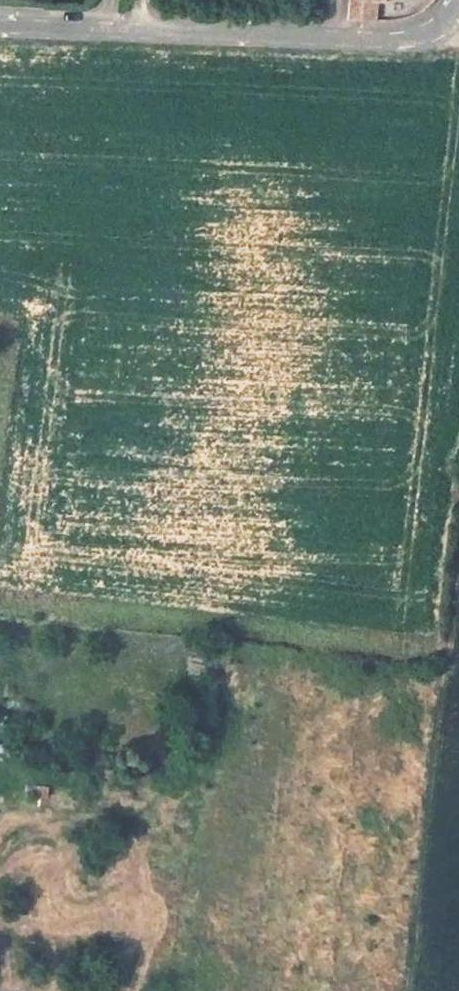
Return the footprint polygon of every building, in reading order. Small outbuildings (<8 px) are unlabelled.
[(362,0),(352,0),(350,20),(375,21),(377,2),(362,0)]
